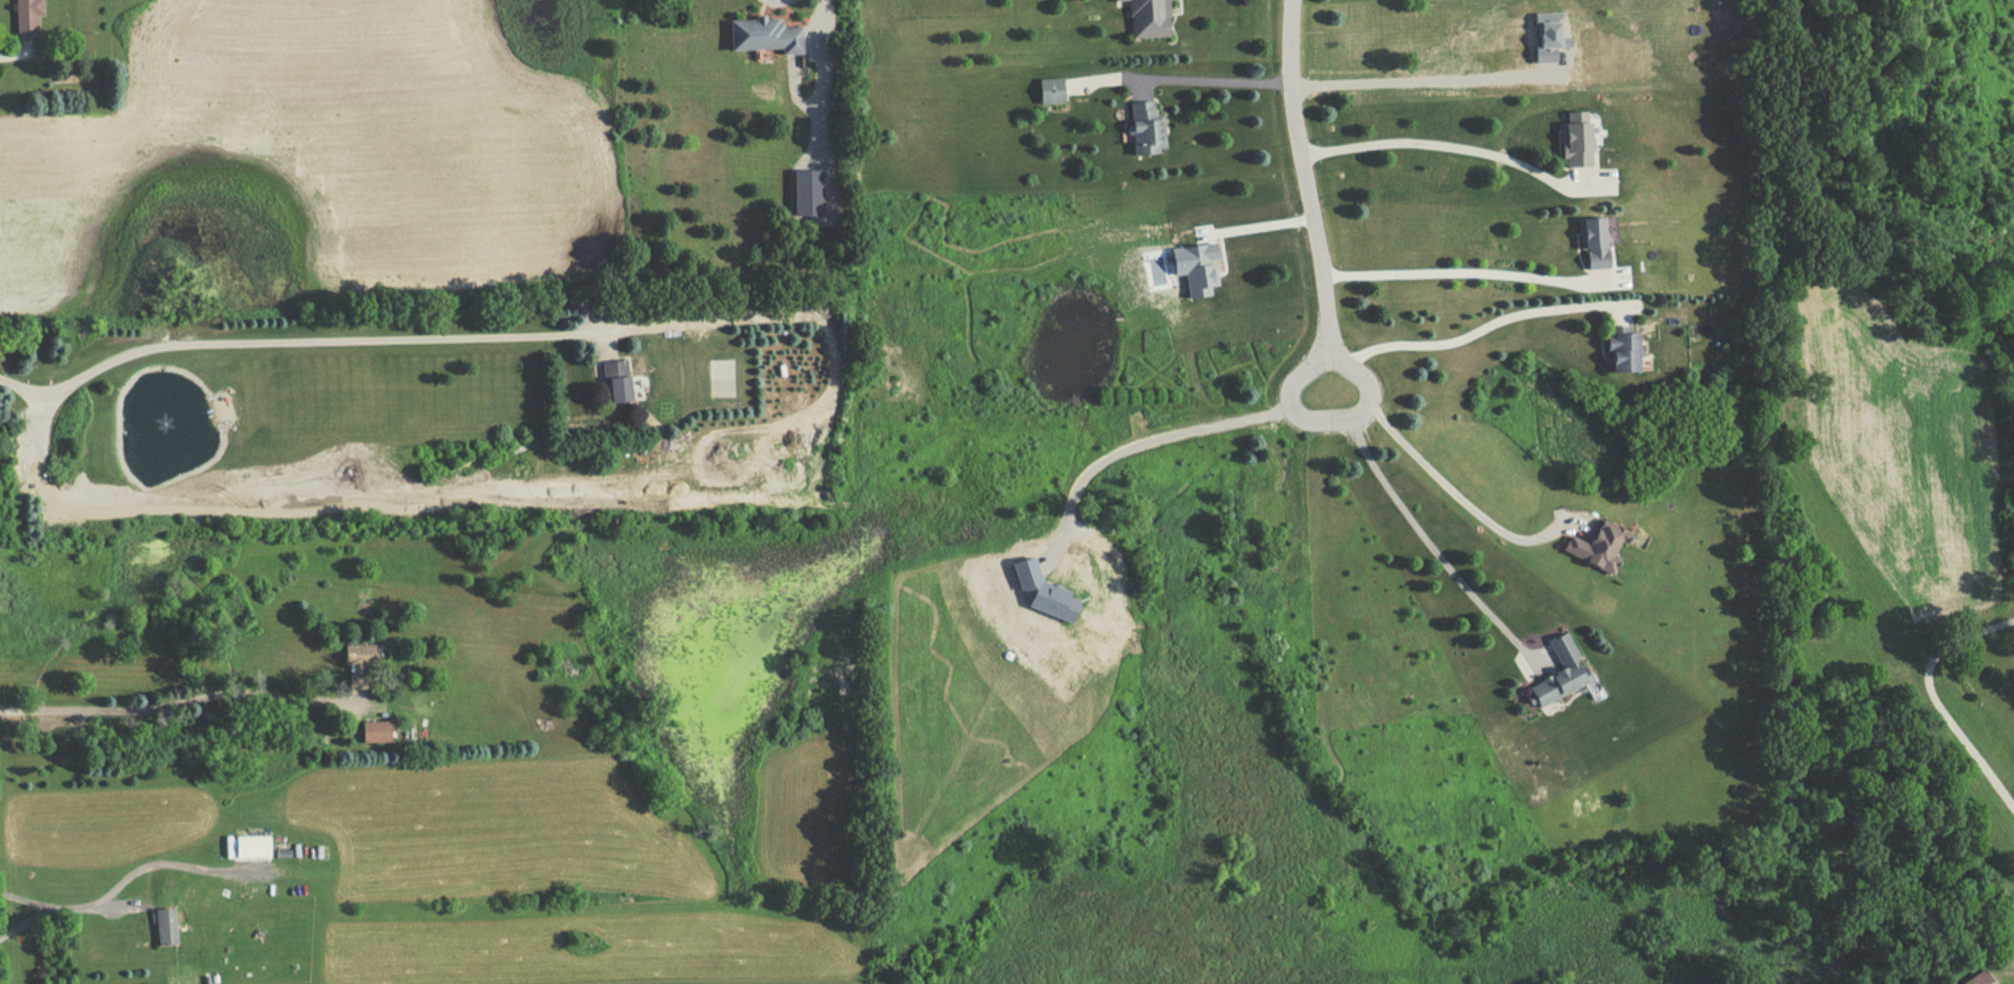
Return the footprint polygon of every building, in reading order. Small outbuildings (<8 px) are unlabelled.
[(45,17),(45,0),(17,0),(17,37),(38,37),(38,17),(45,17)] [(1114,2),(1129,1),(1131,38),(1172,37),(1170,0),(1114,0),(1114,2)] [(803,51),(802,18),(732,20),(733,53),(803,51)] [(1038,80),(1039,104),(1065,103),(1065,80),(1038,80)] [(1131,156),(1164,154),(1162,102),(1129,103),(1131,156)] [(1595,167),(1595,121),(1562,121),(1562,167),(1595,167)] [(1579,220),(1581,250),(1586,250),(1587,269),(1612,268),(1610,219),(1579,220)] [(1628,326),(1608,327),(1609,354),(1618,354),(1618,372),(1644,372),(1643,333),(1628,334),(1628,326)] [(601,361),(604,381),(610,380),(613,404),(634,402),(629,358),(601,361)] [(1561,550),(1612,575),(1632,533),(1601,518),(1589,543),(1569,533),(1561,550)] [(1525,657),(1548,704),(1591,682),(1568,636),(1525,657)] [(377,666),(376,653),(349,654),(350,692),(370,691),(369,666),(377,666)] [(392,722),(360,722),(360,743),(392,743),(392,722)] [(180,943),(176,907),(156,909),(159,945),(180,943)] [(1964,983),(1998,983),(1985,964),(1961,980),(1964,983)]
